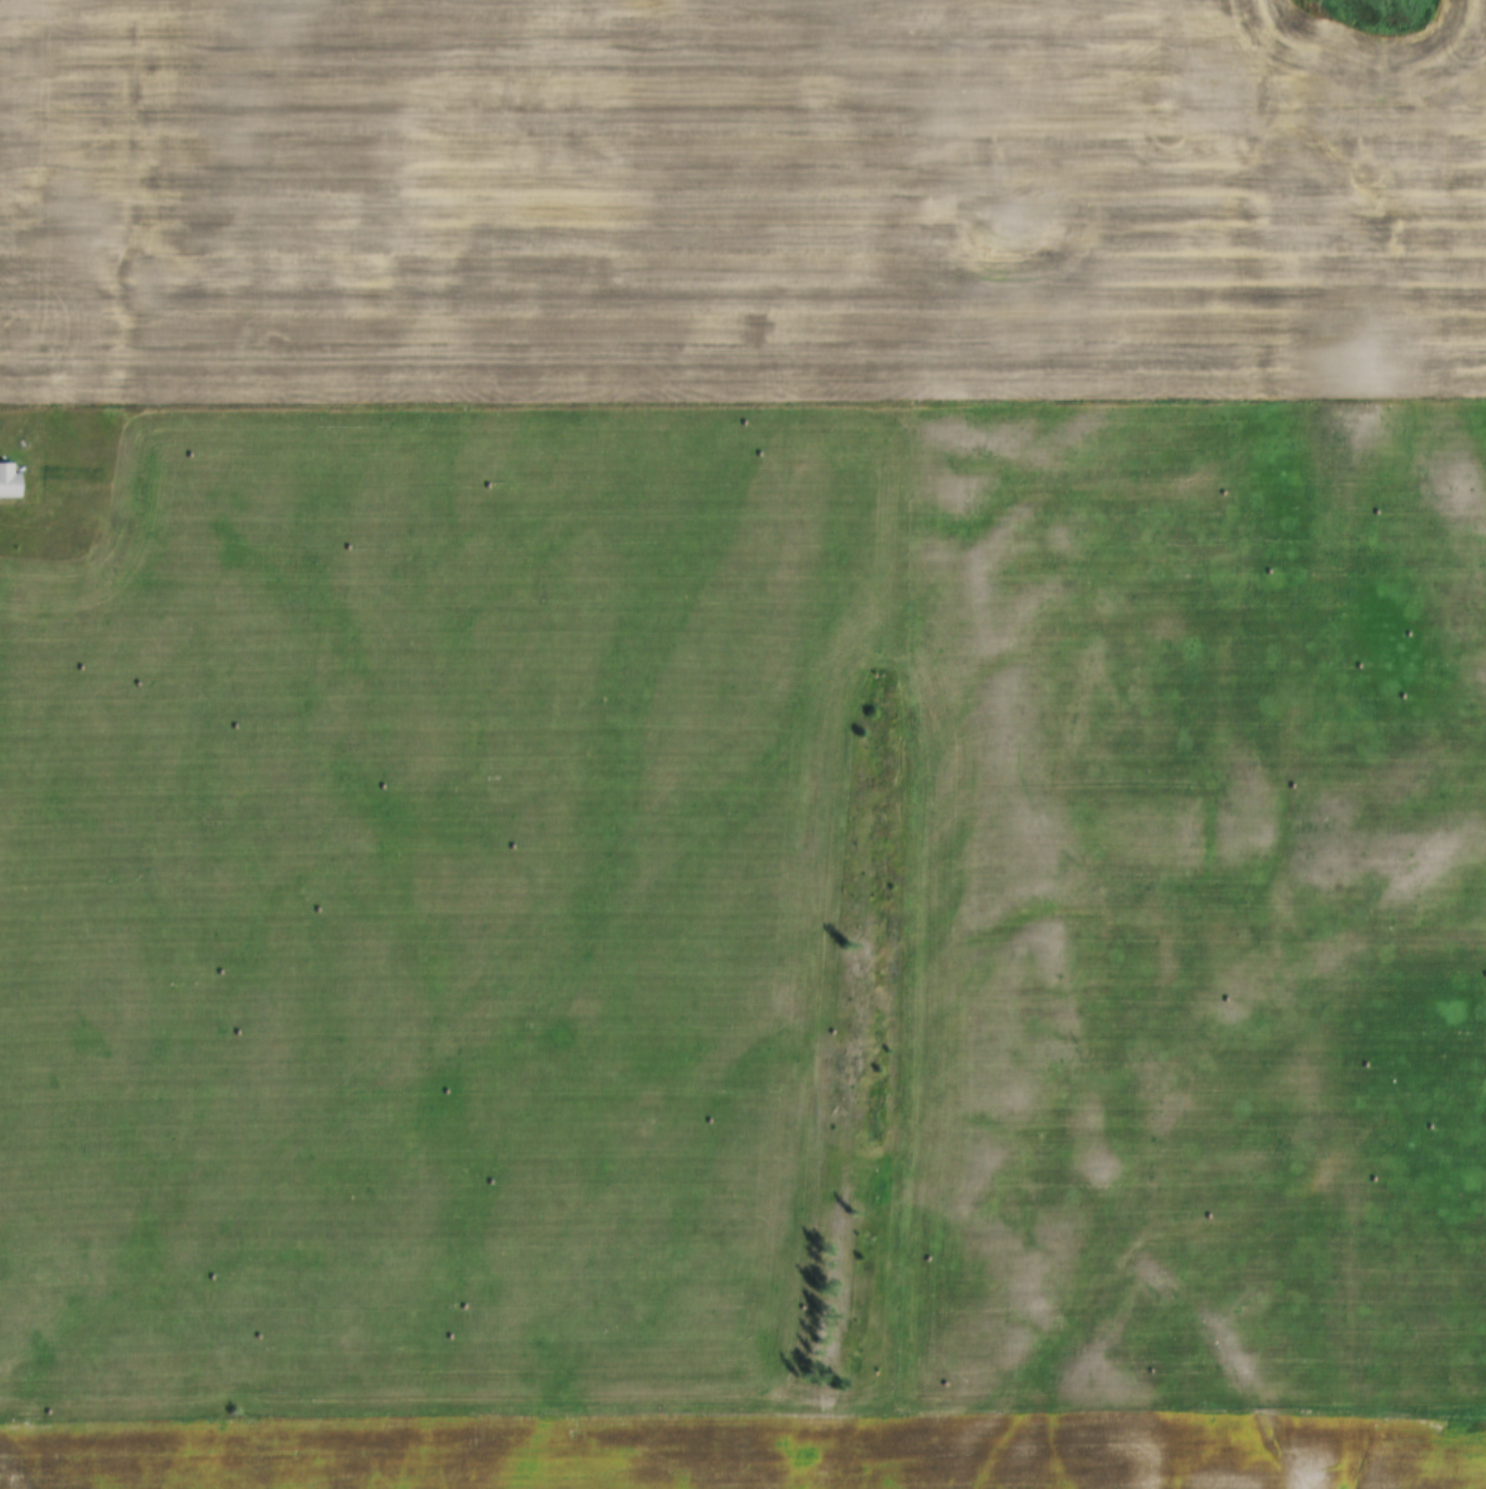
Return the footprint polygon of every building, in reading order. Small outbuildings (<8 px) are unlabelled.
[(18,496),(0,495),(0,464),(11,464),(11,474),(18,474),(18,496)]
